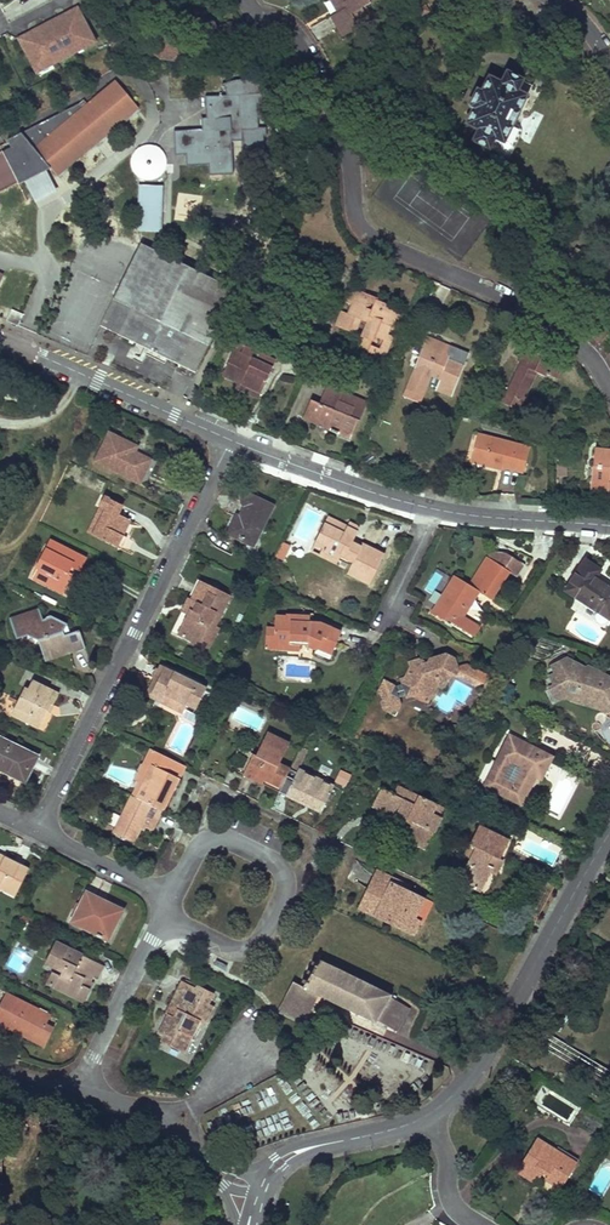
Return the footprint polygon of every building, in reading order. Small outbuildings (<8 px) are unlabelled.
[(338,14),(332,17),(339,31),(352,33),(359,29),(355,22),(351,15),(350,12),(360,7),(361,9),(371,4),(369,1),(371,0),(331,0),(338,14)] [(27,45),(81,14),(77,7),(68,12),(32,32),(23,37),(27,45)] [(351,15),(355,22),(365,16),(361,9),(351,15)] [(198,11),(162,26),(151,51),(162,60),(175,61),(178,52),(174,42),(180,26),(187,24),(192,25),(196,36),(194,40),(205,45),(206,44),(213,47),(223,44),(226,44),(227,47),(239,42),(231,22),(217,28),(215,24),(204,19),(205,13),(198,11)] [(38,65),(93,34),(81,14),(27,45),(38,65)] [(194,40),(193,43),(204,49),(205,45),(194,40)] [(473,109),(466,123),(478,130),(473,141),(488,148),(494,137),(503,142),(526,96),(516,91),(506,73),(501,84),(488,78),(481,93),(477,91),(469,107),(473,109)] [(15,177),(18,183),(25,179),(47,168),(51,166),(61,170),(143,102),(120,75),(83,106),(75,102),(3,139),(8,149),(0,153),(0,185),(15,177)] [(218,97),(207,98),(208,119),(209,130),(203,131),(176,132),(177,155),(187,154),(188,165),(210,164),(211,175),(233,174),(232,141),(242,140),(242,130),(258,129),(257,118),(274,117),(274,94),(240,96),(229,96),(218,97)] [(47,168),(25,179),(34,198),(57,187),(47,168)] [(0,185),(0,192),(18,183),(15,177),(0,185)] [(162,231),(164,183),(139,182),(137,230),(162,231)] [(235,291),(140,245),(114,299),(125,305),(112,331),(145,347),(142,352),(153,357),(157,353),(168,358),(179,364),(195,373),(208,346),(235,291)] [(575,249),(573,255),(581,258),(584,252),(575,249)] [(341,312),(336,325),(355,333),(360,320),(366,323),(358,344),(368,349),(373,336),(384,340),(389,326),(395,329),(401,314),(374,303),(370,313),(364,310),(369,298),(350,290),(345,303),(350,305),(346,314),(341,312)] [(11,309),(6,321),(18,326),(23,315),(11,309)] [(600,326),(592,334),(600,342),(608,335),(600,326)] [(427,339),(409,383),(423,389),(429,375),(440,378),(437,385),(450,391),(462,365),(445,358),(446,355),(441,353),(444,347),(433,342),(427,339)] [(374,347),(372,353),(383,357),(389,342),(384,340),(380,349),(374,347)] [(525,343),(517,361),(521,363),(530,345),(525,343)] [(236,345),(232,352),(254,361),(257,354),(236,345)] [(499,391),(494,400),(517,410),(535,372),(544,377),(545,374),(554,379),(561,364),(539,353),(540,350),(530,345),(521,363),(507,394),(499,391)] [(232,352),(222,376),(236,382),(260,393),(274,362),(257,354),(254,361),(232,352)] [(168,358),(157,353),(153,357),(165,363),(168,358)] [(236,382),(233,387),(257,399),(260,393),(236,382)] [(409,383),(406,391),(420,396),(423,389),(409,383)] [(437,385),(434,391),(448,397),(450,391),(437,385)] [(326,387),(319,404),(339,412),(342,406),(338,404),(343,394),(326,387)] [(406,391),(403,397),(417,403),(420,396),(406,391)] [(312,401),(305,419),(332,430),(331,432),(337,435),(338,432),(349,437),(364,403),(343,394),(338,404),(342,406),(339,412),(319,404),(312,401)] [(136,448),(109,434),(95,462),(139,484),(145,472),(151,461),(134,453),(136,448)] [(478,436),(473,457),(484,460),(483,464),(483,465),(496,469),(497,464),(502,466),(501,468),(522,473),(528,448),(478,436)] [(595,450),(591,494),(609,495),(609,451),(595,450)] [(150,475),(145,472),(139,484),(145,487),(150,475)] [(252,547),(272,507),(252,498),(247,496),(245,496),(242,500),(243,505),(245,508),(240,519),(237,517),(228,535),(252,547)] [(122,506),(104,498),(100,506),(105,509),(92,536),(116,548),(123,536),(130,522),(117,515),(122,506)] [(105,509),(100,506),(86,533),(92,536),(105,509)] [(347,528),(327,519),(324,526),(343,535),(347,528)] [(352,525),(349,523),(347,528),(343,535),(324,526),(315,542),(326,548),(323,553),(338,561),(340,557),(352,563),(350,567),(347,574),(369,586),(383,557),(361,546),(360,548),(352,544),(359,530),(358,527),(352,525)] [(127,538),(123,536),(116,548),(120,550),(127,538)] [(85,560),(50,542),(37,568),(39,569),(44,572),(39,582),(62,594),(72,575),(67,573),(71,567),(75,569),(79,571),(85,560)] [(277,555),(284,559),(290,546),(283,542),(277,555)] [(326,548),(315,542),(311,552),(336,565),(338,561),(323,553),(326,548)] [(385,553),(363,542),(361,546),(383,557),(385,553)] [(513,563),(501,556),(495,564),(487,558),(469,587),(491,600),(509,572),(508,571),(513,563)] [(352,563),(340,557),(338,561),(350,567),(352,563)] [(585,561),(565,591),(597,613),(599,609),(609,616),(609,589),(595,579),(600,571),(595,568),(585,561)] [(39,582),(44,572),(39,569),(34,579),(39,582)] [(230,597),(200,582),(191,601),(194,602),(190,611),(186,609),(184,615),(186,616),(177,635),(199,646),(207,629),(214,614),(220,616),(230,597)] [(191,601),(188,599),(181,613),(184,615),(186,609),(190,611),(194,602),(191,601)] [(599,609),(597,613),(608,620),(609,618),(609,616),(599,609)] [(38,610),(9,619),(10,622),(39,613),(38,610)] [(10,622),(17,640),(27,636),(38,641),(45,663),(69,655),(63,637),(61,634),(66,625),(51,617),(46,618),(46,620),(42,621),(39,613),(10,622)] [(214,614),(207,629),(212,632),(220,616),(214,614)] [(286,619),(275,618),(274,630),(275,630),(274,645),(289,646),(289,641),(307,642),(308,647),(316,650),(315,653),(329,660),(341,634),(328,628),(320,625),(309,624),(302,623),(302,617),(286,616),(286,619)] [(70,635),(66,625),(61,634),(63,637),(70,635)] [(212,632),(207,629),(199,646),(208,651),(217,633),(212,632)] [(274,630),(267,629),(266,649),(299,651),(300,647),(289,646),(274,645),(275,630),(274,630)] [(78,632),(70,635),(76,652),(84,649),(78,632)] [(70,635),(63,637),(69,655),(76,652),(70,635)] [(404,680),(399,682),(401,686),(404,697),(405,699),(411,697),(425,693),(431,695),(435,686),(440,689),(443,688),(448,677),(454,675),(463,679),(467,672),(464,665),(457,667),(453,658),(445,654),(429,659),(427,663),(424,664),(424,666),(420,667),(418,662),(414,663),(410,664),(410,668),(407,673),(405,674),(406,676),(404,680)] [(568,694),(580,698),(587,694),(594,696),(596,701),(600,702),(609,698),(609,678),(605,677),(605,678),(599,676),(600,673),(587,668),(585,670),(565,661),(550,667),(554,675),(547,678),(551,687),(546,689),(550,697),(556,697),(562,693),(567,694),(568,694)] [(473,669),(464,665),(467,672),(463,679),(476,686),(484,681),(470,674),(473,669)] [(206,688),(164,668),(155,686),(151,694),(149,698),(181,713),(185,706),(195,711),(206,688)] [(473,669),(470,674),(484,681),(487,676),(473,669)] [(59,694),(32,681),(28,690),(25,688),(15,709),(19,711),(16,718),(38,729),(47,712),(50,705),(54,705),(59,694)] [(393,688),(383,681),(376,692),(379,694),(380,699),(377,702),(379,708),(386,713),(385,714),(389,717),(392,713),(391,712),(396,705),(397,699),(393,688)] [(393,688),(397,699),(404,697),(401,686),(393,688)] [(411,697),(426,705),(431,695),(425,693),(411,697)] [(580,698),(604,707),(609,704),(609,698),(600,702),(596,701),(594,696),(587,694),(580,698)] [(19,711),(15,709),(11,716),(16,718),(19,711)] [(289,744),(267,733),(256,757),(233,745),(223,765),(252,779),(262,784),(265,780),(281,788),(290,769),(279,765),(289,744)] [(0,737),(0,772),(25,784),(38,757),(0,737)] [(510,737),(484,788),(510,801),(513,795),(525,801),(532,786),(536,778),(548,756),(532,748),(529,756),(519,751),(523,743),(510,737)] [(532,748),(523,743),(519,751),(529,756),(532,748)] [(159,754),(151,750),(135,781),(138,782),(131,796),(137,799),(159,754)] [(307,753),(299,750),(290,769),(281,788),(279,792),(296,800),(321,813),(333,787),(298,770),(307,753)] [(185,766),(159,754),(137,799),(161,812),(171,792),(185,766)] [(542,781),(553,758),(548,756),(536,778),(542,781)] [(452,781),(441,776),(437,783),(449,789),(452,781)] [(265,780),(262,784),(279,792),(281,788),(265,780)] [(402,788),(398,786),(394,796),(397,798),(402,788)] [(436,805),(402,788),(397,798),(394,796),(380,789),(372,807),(386,814),(388,810),(410,822),(409,825),(415,828),(409,839),(426,847),(441,818),(438,816),(432,813),(436,805)] [(513,795),(510,801),(522,807),(525,801),(513,795)] [(137,799),(131,796),(112,833),(132,843),(140,829),(143,831),(144,828),(151,831),(155,824),(161,812),(137,799)] [(442,807),(436,805),(432,813),(438,816),(442,807)] [(410,822),(388,810),(386,814),(409,825),(410,822)] [(409,839),(415,828),(409,825),(402,839),(425,850),(426,847),(409,839)] [(509,841),(479,826),(469,846),(475,848),(470,858),(461,876),(471,881),(469,886),(481,892),(491,873),(493,867),(488,865),(492,856),(499,860),(509,841)] [(475,848),(469,846),(464,856),(470,858),(475,848)] [(0,856),(0,889),(15,897),(28,870),(9,861),(8,865),(2,862),(4,858),(0,856)] [(499,860),(492,856),(488,865),(493,867),(491,873),(497,876),(500,869),(503,862),(499,860)] [(382,873),(377,871),(367,892),(359,908),(368,912),(378,893),(373,891),(380,877),(382,873)] [(409,886),(382,873),(380,877),(406,890),(409,886)] [(406,890),(380,877),(373,891),(378,893),(368,912),(413,934),(420,921),(416,918),(425,899),(406,890)] [(106,902),(86,892),(70,923),(108,942),(122,915),(104,906),(106,902)] [(432,902),(425,899),(416,918),(420,921),(423,922),(432,902)] [(124,912),(106,902),(104,906),(122,915),(124,912)] [(104,967),(56,942),(44,965),(61,973),(59,977),(54,988),(84,1003),(94,984),(91,982),(85,979),(88,973),(94,977),(97,979),(104,967)] [(390,999),(392,996),(319,959),(304,988),(310,991),(319,996),(376,1024),(377,1022),(388,1027),(401,1004),(390,999)] [(59,977),(52,973),(46,984),(54,988),(59,977)] [(94,977),(88,973),(85,979),(91,982),(94,977)] [(195,988),(181,981),(169,1007),(177,1011),(173,1019),(168,1016),(158,1034),(164,1036),(161,1042),(184,1054),(192,1038),(194,1039),(203,1023),(206,1024),(215,1007),(209,1004),(214,993),(196,985),(195,988)] [(304,988),(293,983),(279,1009),(304,1023),(314,1005),(305,1000),(310,991),(304,988)] [(319,996),(310,991),(305,1000),(314,1005),(319,996)] [(5,994),(0,1004),(0,1025),(18,1035),(21,1031),(27,1033),(25,1034),(38,1041),(47,1024),(35,1018),(39,1011),(5,994)] [(177,1011),(169,1007),(165,1014),(168,1016),(173,1019),(177,1011)] [(50,1017),(39,1011),(35,1018),(47,1024),(50,1017)] [(27,1033),(21,1031),(18,1035),(36,1044),(38,1041),(25,1034),(27,1033)] [(556,1151),(537,1140),(519,1168),(538,1180),(543,1173),(547,1175),(545,1179),(561,1189),(579,1160),(558,1148),(556,1151)] [(538,1180),(519,1168),(517,1172),(536,1184),(538,1180)]
